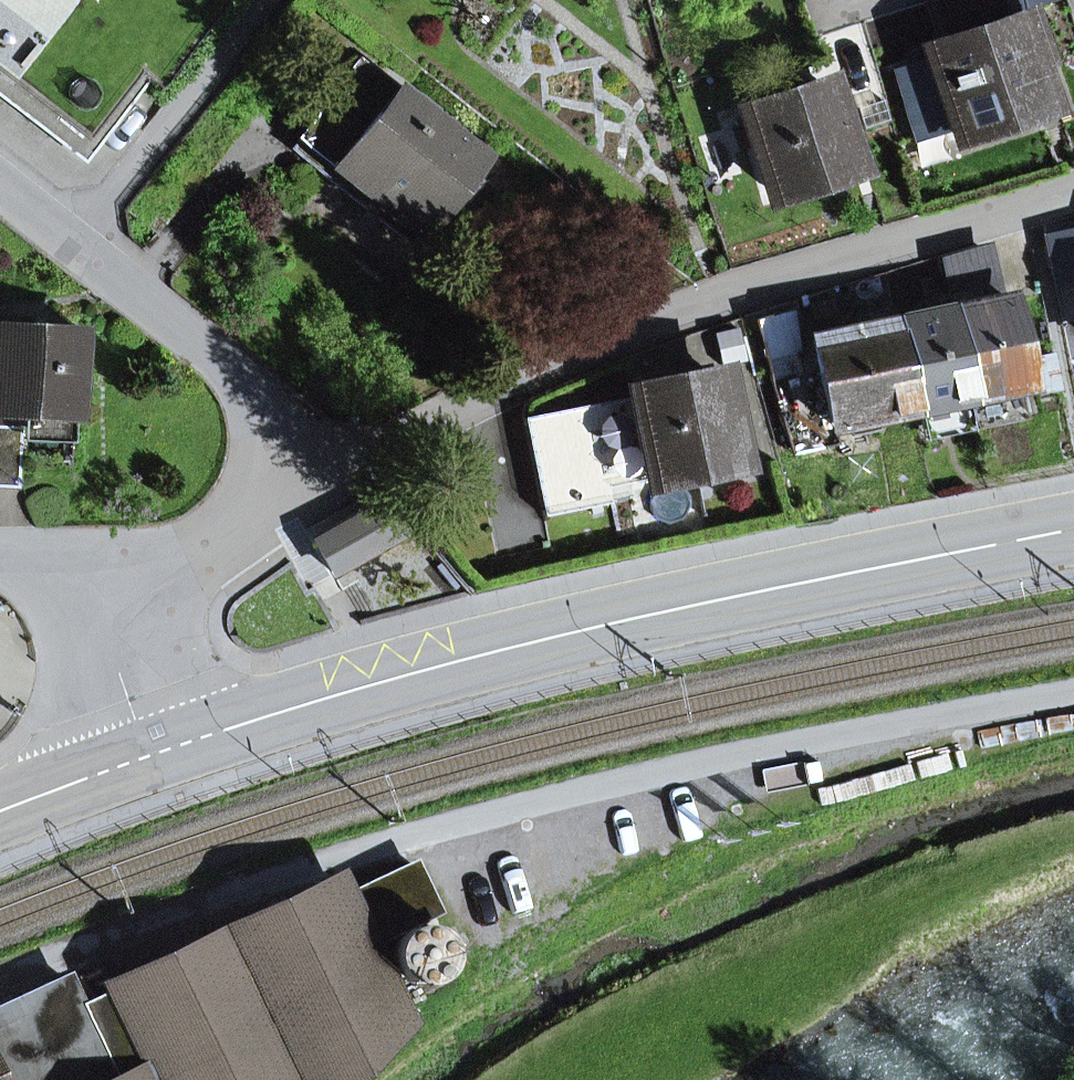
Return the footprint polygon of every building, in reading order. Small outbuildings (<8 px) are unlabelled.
[(935,6),(945,35),(1048,0),(952,0),(935,6)] [(29,30),(0,7),(0,68),(29,30)] [(933,52),(958,131),(1039,106),(1025,63),(1040,58),(1028,22),(933,52)] [(916,145),(958,131),(933,52),(891,66),(916,145)] [(413,247),(485,159),(396,88),(394,91),(358,63),(290,147),(413,247)] [(780,102),(798,96),(794,83),(776,89),(780,102)] [(746,113),(772,193),(851,167),(825,87),(798,96),(780,102),(746,113)] [(1020,387),(1023,386),(1005,301),(976,307),(973,291),(946,296),(967,398),(1020,387)] [(896,324),(914,409),(964,399),(967,398),(946,296),(919,302),(922,318),(896,324)] [(868,430),(871,418),(914,409),(896,324),(886,326),(883,310),(859,315),(862,331),(812,341),(816,357),(820,376),(776,386),(794,451),(834,443),(831,426),(843,423),(851,433),(868,430)] [(816,357),(801,354),(795,314),(757,325),(776,386),(820,376),(816,357)] [(25,418),(71,420),(73,421),(79,332),(0,327),(0,416),(25,418)] [(1035,378),(1038,391),(1060,386),(1053,356),(1031,360),(1035,378)] [(669,376),(671,389),(523,420),(544,518),(609,504),(606,488),(676,474),(677,480),(686,486),(697,484),(703,474),(702,468),(736,461),(718,379),(706,381),(703,369),(669,376)] [(974,430),(1026,419),(1020,387),(967,398),(974,430)] [(921,442),(971,431),(964,399),(914,409),(921,442)] [(24,437),(70,440),(71,420),(25,418),(24,437)] [(18,488),(21,427),(0,426),(0,487),(18,488)] [(332,572),(410,529),(392,498),(314,541),(332,572)] [(368,946),(436,914),(412,864),(345,896),(368,946)] [(404,1021),(368,946),(345,896),(341,887),(80,1010),(67,980),(0,1011),(0,1079),(347,1079),(404,1021)] [(394,948),(395,966),(407,979),(424,983),(441,977),(450,961),(448,944),(437,930),(419,926),(403,933),(394,948)]
